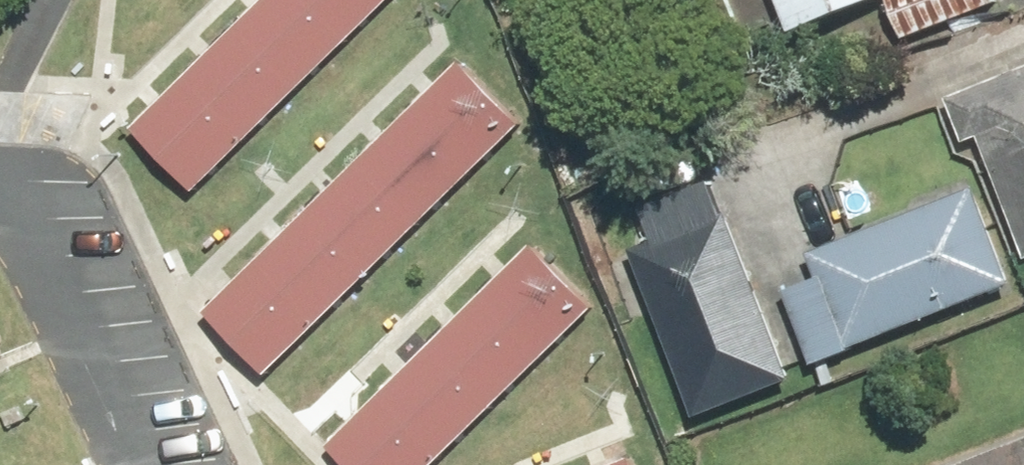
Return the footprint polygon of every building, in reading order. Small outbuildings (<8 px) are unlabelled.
[(132,118),(193,182),(384,0),(256,0),(132,118)] [(800,27),(869,0),(789,0),(800,27)] [(913,31),(993,0),(901,0),(913,31)] [(469,41),(206,303),(273,370),(536,108),(469,41)] [(970,86),(1023,223),(1023,65),(970,86)] [(620,209),(699,410),(800,371),(720,170),(620,209)] [(818,356),(1023,275),(1023,271),(989,182),(781,263),(818,356)] [(331,441),(355,464),(436,464),(601,301),(537,237),(331,441)] [(952,464),(1023,464),(1023,437),(952,464)] [(603,464),(653,464),(646,447),(603,464)]
